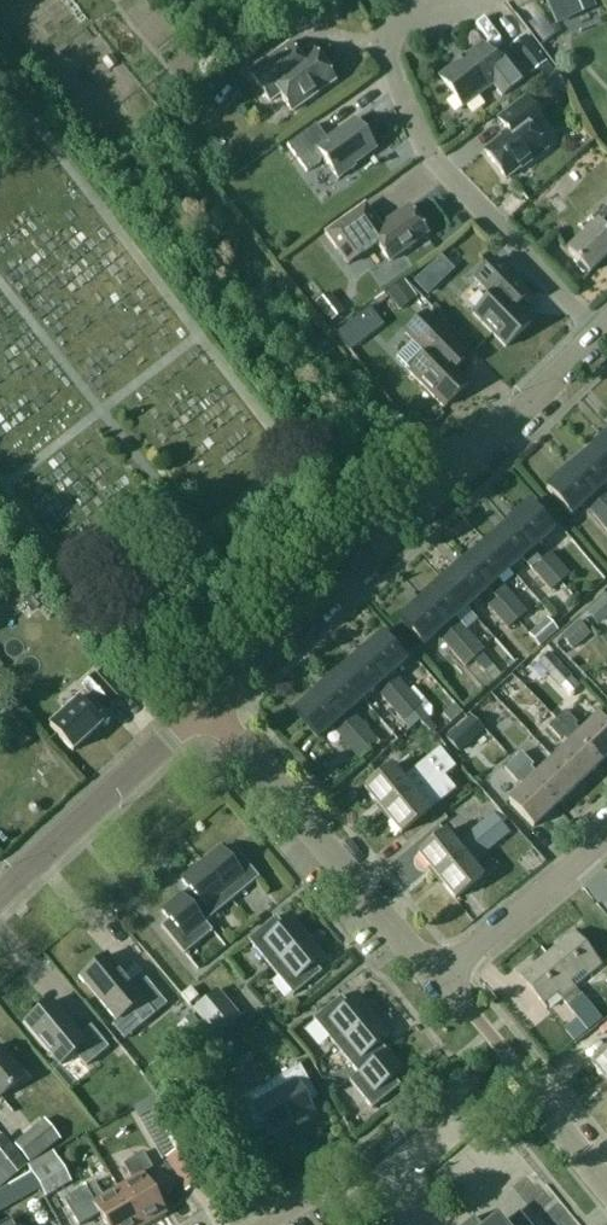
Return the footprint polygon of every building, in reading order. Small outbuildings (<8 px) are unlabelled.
[(545,1),(557,26),(595,7),(592,0),(547,0),(545,1)] [(546,63),(525,35),(508,48),(529,75),(546,63)] [(299,59),(290,46),(296,42),(295,40),(249,74),(269,102),(279,95),(291,112),(334,81),(312,49),(299,59)] [(481,45),(439,77),(463,107),(492,85),(501,97),(526,78),(506,52),(494,61),(481,45)] [(540,84),(551,99),(565,89),(554,73),(540,84)] [(225,75),(210,82),(217,96),(231,89),(225,75)] [(546,150),(532,132),(543,123),(524,98),(498,119),(508,132),(484,151),(506,180),(530,161),(531,162),(546,150)] [(327,140),(316,125),(287,146),(306,172),(324,160),(338,179),(354,168),(353,165),(375,149),(354,120),(327,140)] [(256,135),(239,142),(245,155),(262,147),(256,135)] [(590,219),(595,224),(568,251),(589,274),(606,256),(606,201),(601,207),(602,208),(590,219)] [(376,244),(389,262),(427,234),(408,207),(380,227),(376,221),(367,227),(356,211),(325,234),(336,250),(353,238),(364,253),(376,244)] [(450,253),(416,283),(429,298),(463,268),(450,253)] [(491,296),(472,314),(505,348),(531,323),(518,309),(530,298),(494,260),(474,279),(491,296)] [(315,302),(329,322),(345,310),(330,290),(315,302)] [(405,334),(412,342),(395,358),(443,408),(469,383),(455,369),(469,356),(427,313),(405,334)] [(590,450),(606,469),(606,435),(590,450)] [(569,469),(606,512),(606,494),(602,488),(606,483),(606,469),(590,450),(569,469)] [(547,488),(571,515),(583,504),(606,531),(606,512),(569,469),(547,488)] [(507,524),(531,551),(531,550),(553,531),(529,504),(507,524)] [(560,583),(541,561),(531,550),(531,551),(507,524),(486,543),(509,569),(521,559),(530,570),(531,569),(551,591),(560,583)] [(464,561),(488,588),(497,599),(517,621),(526,613),(507,591),(497,580),(509,569),(486,543),(464,561)] [(550,553),(541,561),(560,583),(569,575),(550,553)] [(488,588),(464,561),(443,580),(466,607),(488,588)] [(443,580),(421,599),(474,659),(483,651),(454,618),(466,607),(443,580)] [(606,598),(597,606),(606,618),(606,599),(606,598)] [(421,599),(399,619),(423,646),(436,634),(465,667),(474,659),(421,599)] [(497,599),(488,607),(508,629),(517,621),(497,599)] [(528,635),(540,647),(558,630),(547,618),(528,635)] [(561,637),(573,650),(591,634),(579,621),(561,637)] [(412,713),(421,706),(392,673),(405,662),(381,635),(359,654),(412,713)] [(538,664),(560,687),(572,676),(549,652),(538,664)] [(374,689),(403,721),(412,713),(359,654),(338,673),(362,700),(374,689)] [(369,751),(378,743),(349,711),(362,700),(338,673),(316,692),(369,751)] [(95,675),(82,687),(88,694),(79,702),(78,701),(50,727),(72,752),(101,725),(95,718),(104,710),(105,712),(117,701),(95,675)] [(331,727),(360,759),(369,751),(316,692),(294,711),(318,738),(331,727)] [(565,711),(557,720),(600,765),(606,758),(606,727),(597,717),(581,732),(575,726),(577,724),(565,711)] [(557,720),(548,728),(560,740),(562,738),(568,744),(552,759),(577,786),(600,765),(557,720)] [(455,732),(447,740),(458,752),(467,744),(455,732)] [(364,789),(382,812),(447,758),(440,749),(402,779),(391,766),(364,789)] [(552,759),(536,774),(530,768),(533,766),(521,753),(513,761),(555,807),(577,786),(552,759)] [(428,811),(447,795),(456,806),(479,788),(470,776),(454,789),(444,777),(455,767),(447,758),(382,812),(401,834),(428,811)] [(513,761),(504,769),(516,782),(518,779),(524,786),(508,802),(533,828),(555,807),(513,761)] [(445,832),(417,855),(436,877),(501,824),(493,814),(456,845),(445,832)] [(436,877),(455,900),(482,877),(471,864),(509,833),(501,824),(436,877)] [(228,856),(220,847),(201,863),(231,901),(259,878),(235,850),(228,856)] [(204,923),(205,923),(231,901),(201,863),(181,880),(188,889),(181,895),(204,923)] [(204,923),(181,895),(161,911),(169,920),(161,926),(184,955),(212,931),(205,923),(204,923)] [(308,937),(291,917),(282,925),(276,917),(247,940),(270,968),(308,937)] [(601,965),(574,933),(547,955),(570,982),(583,972),(587,977),(601,965)] [(324,957),(308,937),(270,968),(293,995),(321,972),(315,964),(324,957)] [(547,955),(519,977),(546,1010),(547,1009),(543,1004),(556,994),(567,1007),(581,996),(570,982),(547,955)] [(116,1021),(142,1000),(155,1014),(167,1004),(141,973),(129,983),(107,956),(80,978),(116,1021)] [(190,988),(181,996),(189,1005),(198,997),(190,988)] [(217,991),(193,1011),(216,1037),(239,1018),(217,991)] [(336,1047),(373,1016),(357,996),(348,1004),(341,996),(313,1019),(336,1047)] [(601,1020),(581,996),(567,1007),(587,1032),(601,1020)] [(61,1065),(75,1054),(85,1066),(108,1048),(90,1027),(78,1037),(50,1002),(25,1022),(61,1065)] [(373,1016),(336,1047),(358,1073),(386,1050),(380,1043),(389,1036),(373,1016)] [(1,1103),(3,1101),(0,1097),(24,1078),(0,1049),(0,1103),(1,1103)] [(386,1050),(358,1073),(349,1081),(372,1109),(400,1085),(394,1078),(403,1070),(386,1050)] [(590,1064),(606,1084),(606,1050),(590,1064)] [(317,1097),(299,1065),(268,1083),(292,1125),(314,1112),(308,1102),(317,1097)] [(268,1083),(237,1100),(255,1132),(264,1127),(270,1137),(292,1125),(268,1083)] [(167,1158),(186,1192),(203,1182),(184,1150),(187,1148),(163,1105),(159,1106),(154,1098),(137,1107),(142,1115),(152,1110),(176,1153),(167,1158)] [(14,1145),(30,1164),(60,1140),(44,1120),(14,1145)] [(28,1167),(46,1198),(71,1183),(53,1152),(28,1167)] [(2,1182),(14,1172),(7,1164),(8,1163),(0,1153),(0,1179),(2,1182)] [(132,1180),(118,1188),(139,1224),(148,1224),(166,1214),(143,1174),(153,1168),(143,1153),(123,1165),(132,1180)] [(118,1188),(103,1197),(95,1182),(63,1200),(78,1224),(82,1224),(100,1215),(106,1224),(139,1224),(118,1188)] [(502,1194),(465,1224),(528,1224),(502,1194)]
